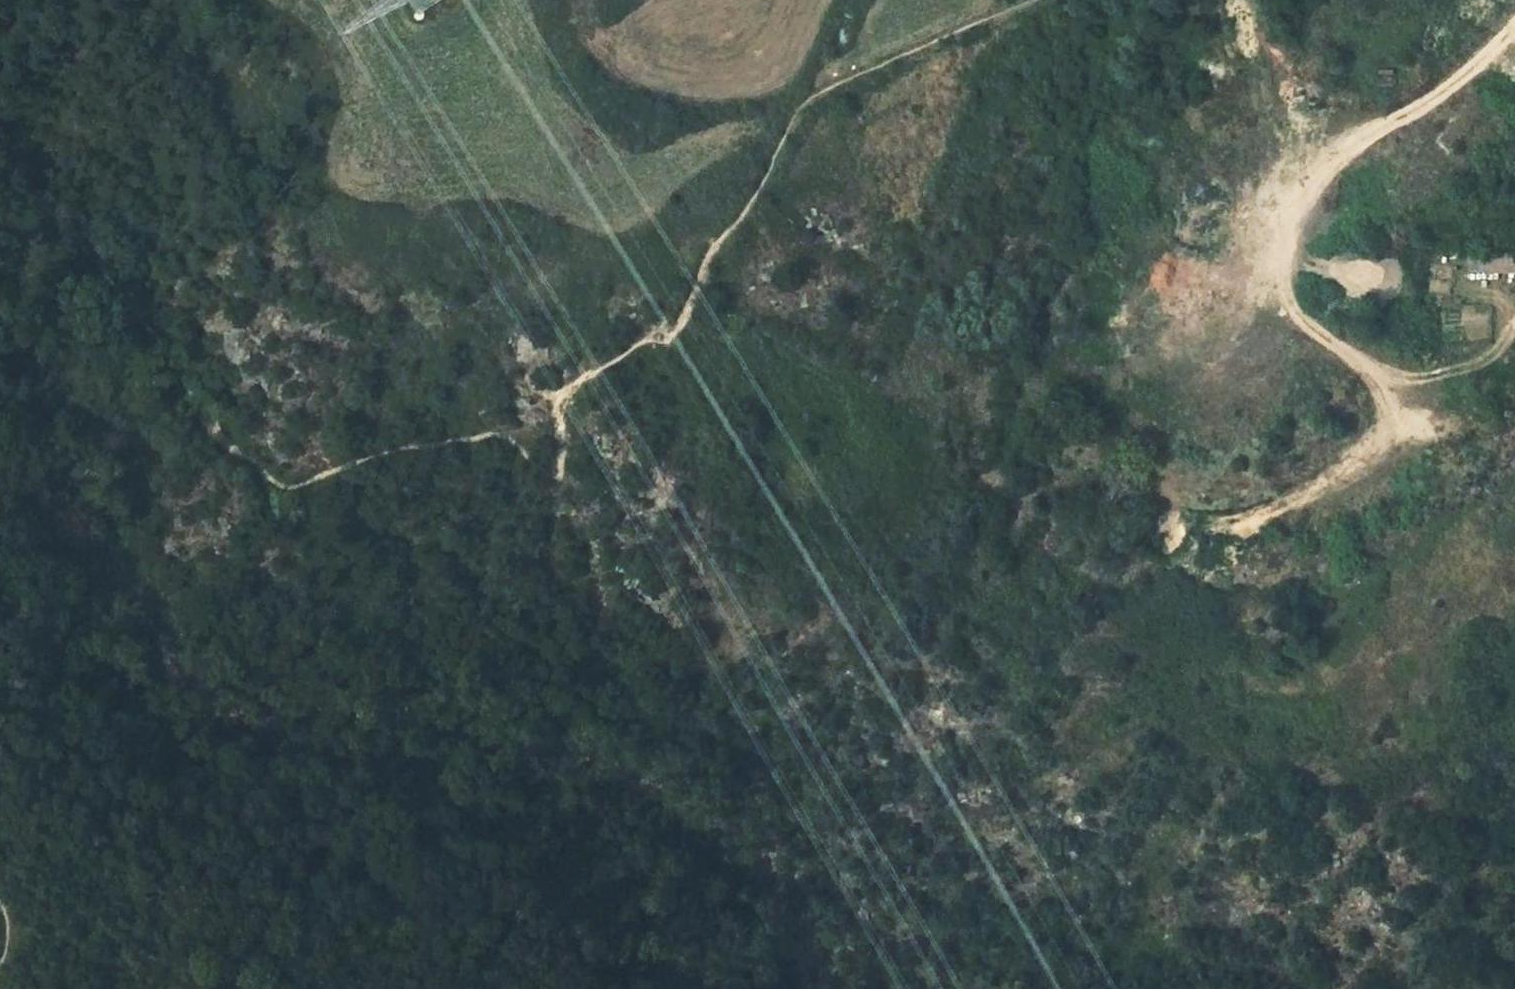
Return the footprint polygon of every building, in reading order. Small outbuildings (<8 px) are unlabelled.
[(1494,271),(1514,271),(1514,254),(1495,253),(1494,271)]
